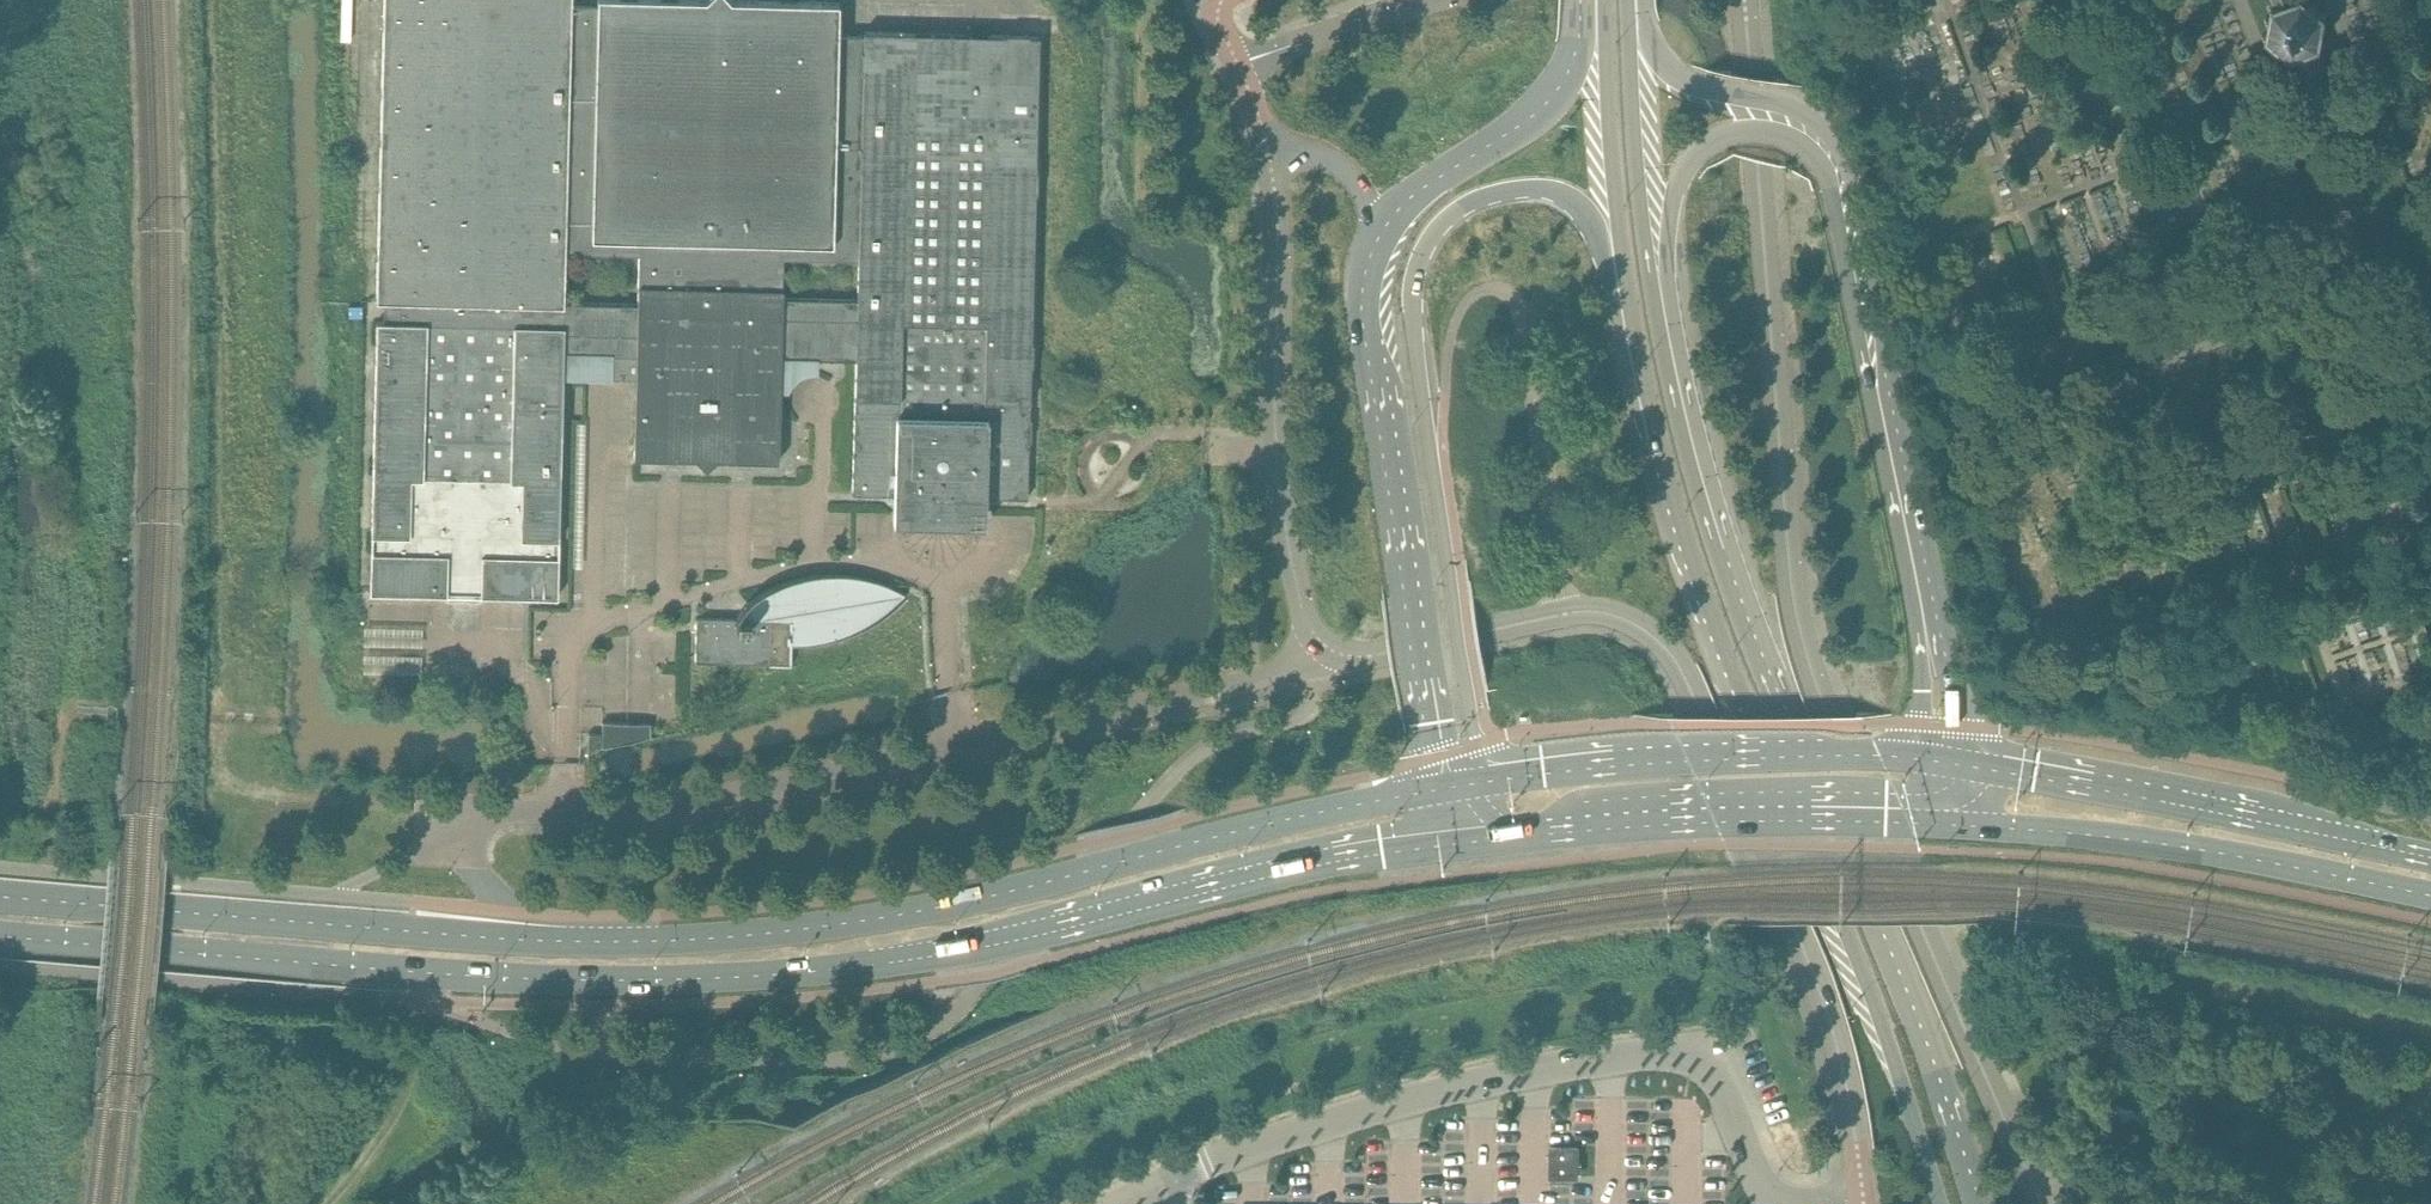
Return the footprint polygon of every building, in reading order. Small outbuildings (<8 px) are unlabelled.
[(781,359),(855,361),(852,494),(895,495),(894,521),(984,523),(984,513),(985,497),(1027,498),(1039,36),(863,31),(863,35),(837,34),(838,2),(758,0),(596,0),(596,5),(570,5),(570,0),(384,0),(377,301),(384,301),(383,321),(376,321),(371,535),(373,535),(373,551),(371,551),(370,592),(447,594),(447,599),(480,599),(480,595),(557,597),(558,556),(556,555),(557,539),(559,539),(563,353),(610,354),(609,377),(635,377),(633,457),(695,459),(705,470),(716,460),(778,461),(781,359)] [(2275,46),(2277,47),(2279,44),(2289,52),(2286,56),(2288,58),(2291,54),(2292,53),(2296,63),(2294,64),(2295,66),(2297,65),(2301,75),(2299,78),(2301,78),(2302,76),(2310,80),(2309,82),(2310,83),(2311,80),(2319,77),(2322,79),(2322,77),(2320,76),(2324,68),(2326,69),(2327,67),(2325,67),(2321,56),(2323,56),(2322,54),(2320,55),(2317,44),(2318,44),(2322,45),(2322,43),(2318,42),(2320,29),(2324,30),(2325,28),(2321,27),(2323,15),(2327,13),(2327,11),(2322,13),(2313,6),(2316,3),(2314,1),(2312,5),(2306,0),(2273,0),(2274,5),(2273,5),(2269,4),(2268,6),(2273,7),(2270,19),(2266,18),(2266,20),(2270,21),(2267,33),(2263,34),(2263,36),(2268,35),(2278,43),(2275,46)] [(815,574),(801,576),(782,583),(764,592),(748,604),(735,619),(696,618),(696,633),(695,662),(717,663),(717,660),(769,662),(769,664),(774,664),(791,665),(791,645),(813,644),(834,640),(855,633),(874,622),(891,609),(906,594),(899,590),(879,582),(858,576),(837,574),(815,574)] [(649,735),(649,722),(600,721),(600,746),(649,735)] [(1583,1147),(1551,1146),(1550,1176),(1582,1177),(1583,1147)]
